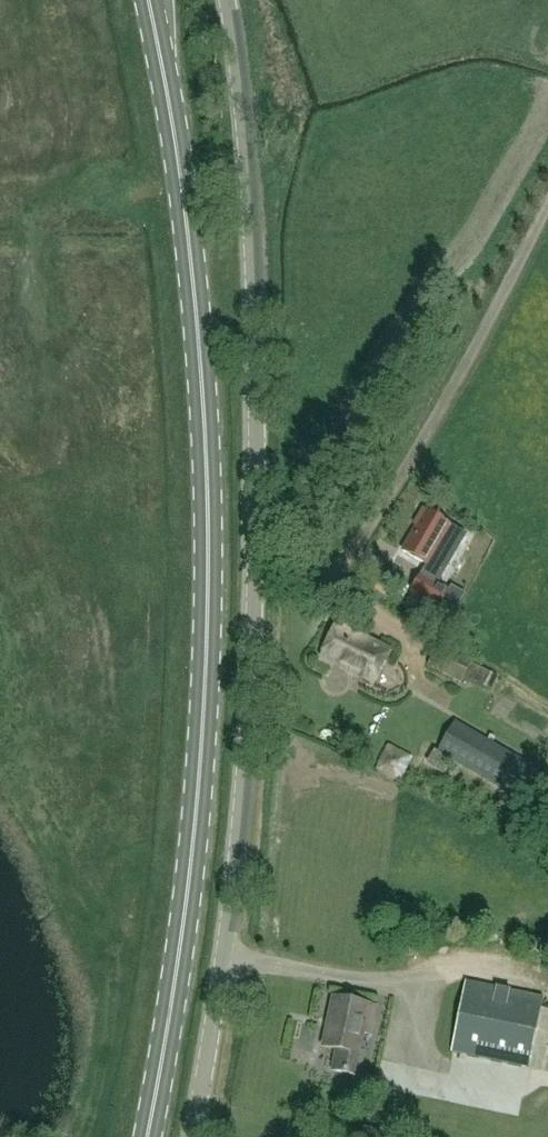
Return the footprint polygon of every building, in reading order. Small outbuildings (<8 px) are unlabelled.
[(428,566),(451,527),(424,511),(415,526),(417,528),(403,552),(428,566)] [(445,581),(456,552),(441,546),(431,576),(445,581)] [(439,612),(440,610),(447,614),(452,605),(445,601),(451,589),(423,573),(410,595),(439,612)] [(410,603),(405,612),(426,621),(430,612),(410,603)] [(391,651),(338,624),(321,658),(374,685),(391,651)] [(462,684),(464,680),(472,662),(439,645),(428,667),(462,684)] [(401,693),(404,677),(388,675),(385,691),(401,693)] [(534,770),(456,725),(443,747),(521,795),(534,770)] [(387,751),(380,773),(400,781),(408,759),(387,751)] [(452,761),(438,753),(436,752),(428,764),(444,774),(452,761)] [(529,1068),(541,1071),(547,1040),(545,1039),(547,1026),(547,1018),(540,1016),(544,998),(466,982),(452,1052),(529,1068)] [(334,999),(324,1047),(340,1050),(335,1072),(358,1077),(363,1055),(358,1054),(363,1033),(370,1034),(376,1008),(334,999)]
